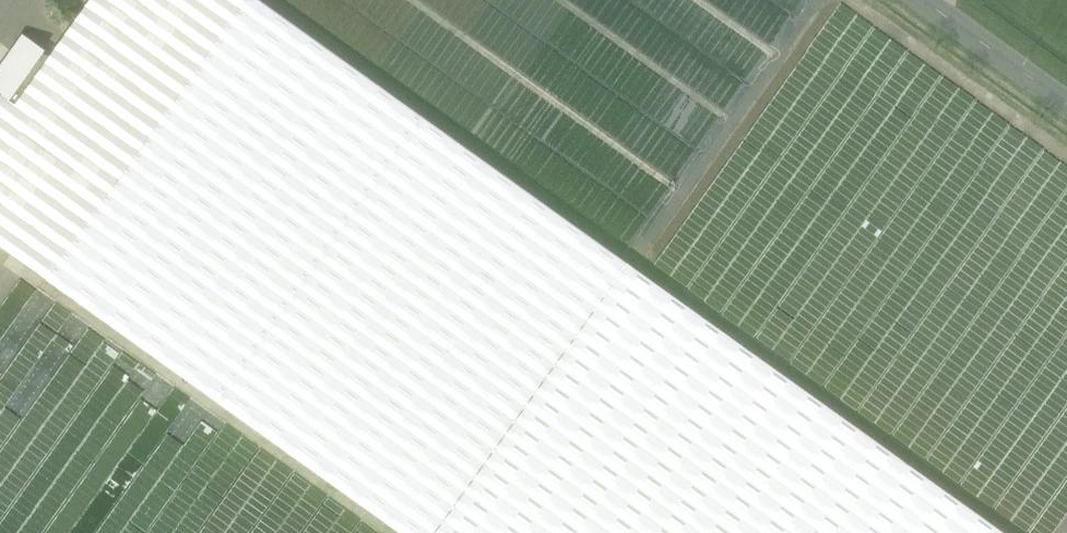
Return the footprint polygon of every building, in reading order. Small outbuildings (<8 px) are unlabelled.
[(624,261),(259,0),(88,0),(48,56),(41,51),(43,49),(21,33),(0,63),(0,246),(401,532),(1002,532),(624,261)] [(841,1),(737,145),(752,156),(739,173),(750,174),(750,181),(794,170),(796,178),(798,144),(803,165),(816,162),(815,167),(811,173),(811,186),(824,168),(859,170),(857,196),(889,189),(894,193),(915,163),(917,171),(965,206),(964,234),(986,229),(986,237),(1009,231),(997,248),(1058,251),(1059,256),(1066,257),(1066,164),(841,1)] [(35,520),(57,522),(127,505),(0,498),(0,528),(35,520)]
